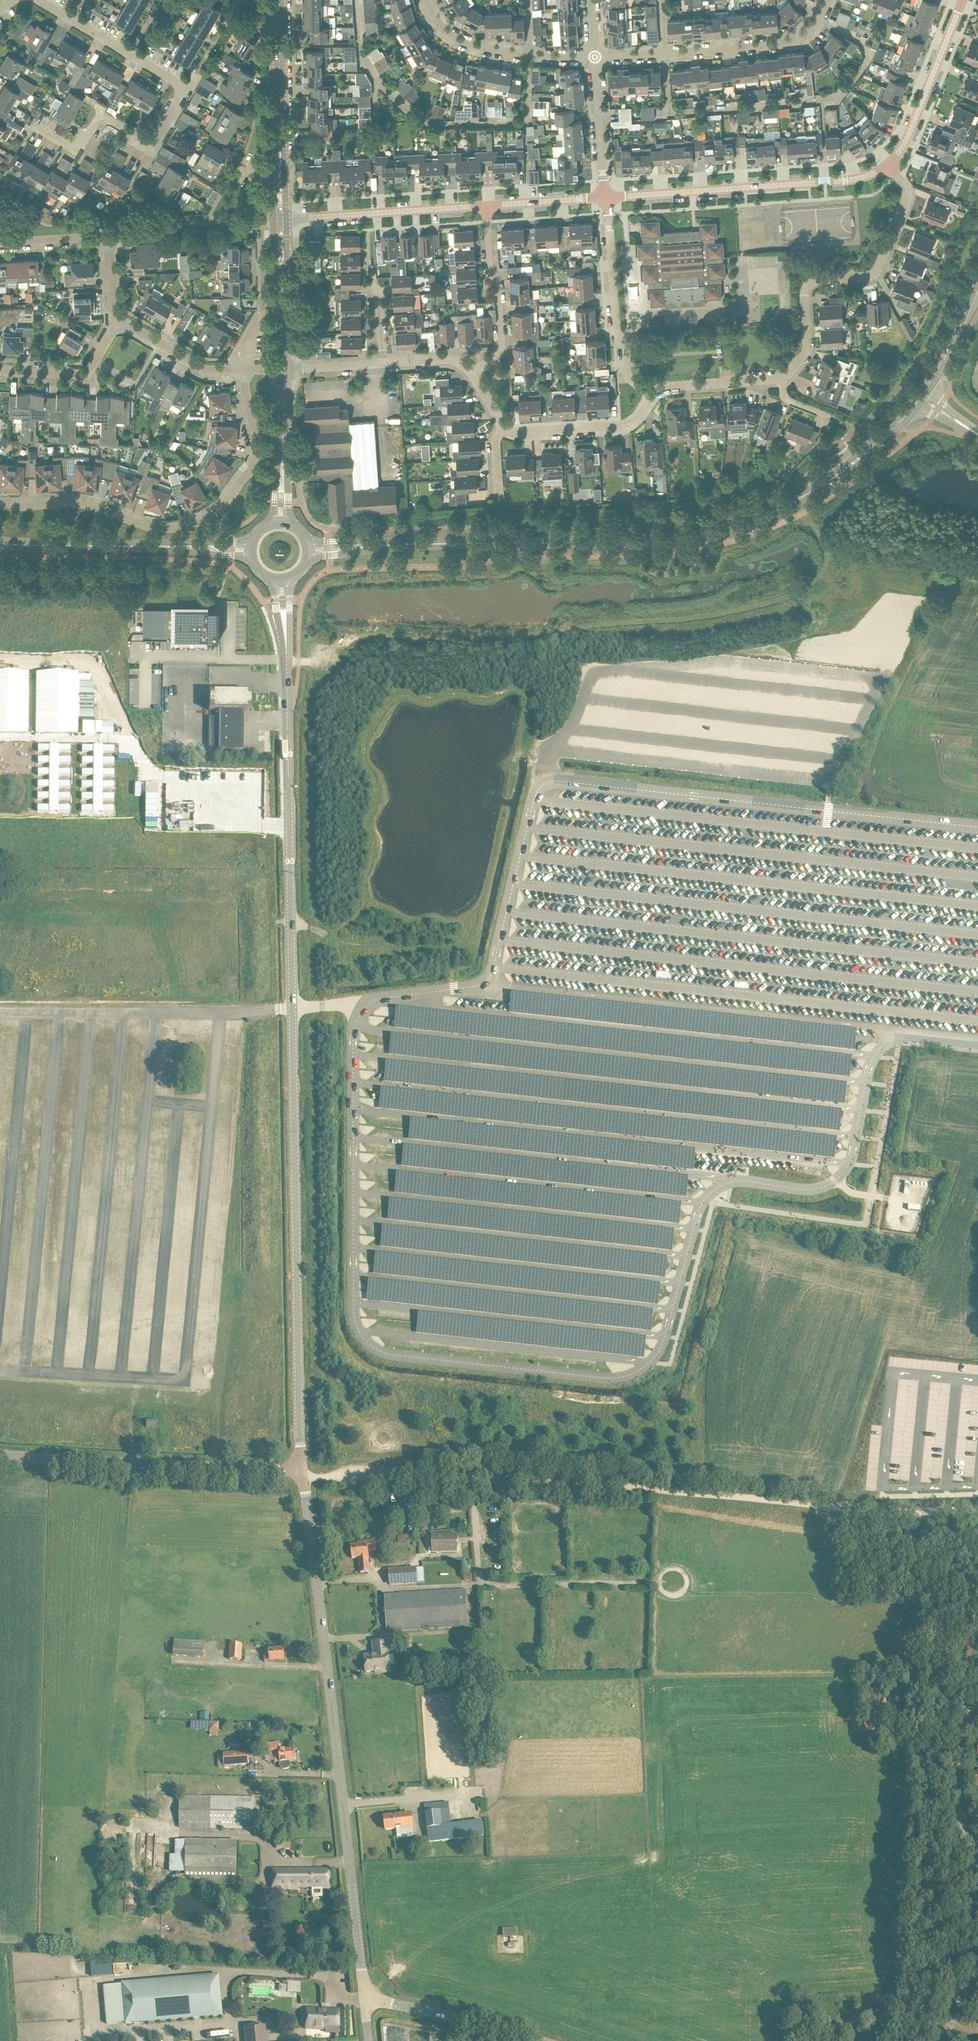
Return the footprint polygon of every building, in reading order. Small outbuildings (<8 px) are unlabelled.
[(104,0),(101,0),(95,10),(99,12),(103,6),(106,8),(109,3),(104,0)] [(128,0),(122,10),(117,8),(136,19),(142,8),(128,0)] [(414,0),(391,0),(393,10),(415,4),(414,0)] [(447,4),(446,5),(450,11),(447,13),(450,18),(453,16),(465,8),(466,8),(474,2),(473,0),(444,0),(447,4)] [(532,10),(545,8),(544,0),(532,0),(532,10)] [(577,0),(561,0),(561,8),(575,7),(577,7),(577,0)] [(780,9),(792,22),(798,17),(800,20),(805,16),(800,11),(805,0),(790,0),(780,9)] [(869,1),(868,3),(880,8),(883,0),(869,0),(869,1)] [(880,8),(877,14),(882,16),(884,11),(891,14),(892,12),(897,14),(903,0),(883,0),(880,8)] [(915,5),(918,6),(935,13),(939,3),(933,1),(934,0),(917,0),(915,5)] [(183,3),(179,1),(172,11),(178,15),(181,10),(179,9),(183,3)] [(205,1),(198,12),(212,20),(219,10),(205,1)] [(321,4),(304,4),(304,16),(321,15),(321,4)] [(347,4),(346,4),(337,4),(337,11),(342,11),(342,15),(349,15),(349,11),(347,11),(347,4)] [(415,4),(393,10),(397,22),(400,21),(402,30),(414,24),(414,23),(412,18),(414,17),(412,10),(416,9),(415,4)] [(646,6),(647,17),(657,17),(657,5),(646,6)] [(607,15),(607,19),(626,18),(625,6),(624,6),(617,6),(617,7),(609,7),(604,6),(605,15),(607,15)] [(915,15),(932,22),(935,13),(918,6),(915,15)] [(470,10),(466,8),(465,8),(453,16),(464,22),(461,26),(473,32),(474,30),(473,30),(480,17),(481,17),(483,13),(471,7),(470,10)] [(576,14),(575,7),(561,8),(559,9),(560,20),(579,18),(579,14),(576,14)] [(136,19),(117,8),(111,19),(129,30),(136,19)] [(375,14),(375,8),(364,9),(365,22),(378,21),(377,14),(375,14)] [(764,13),(766,29),(778,28),(789,18),(780,9),(777,12),(764,13)] [(178,15),(172,11),(166,22),(170,24),(178,29),(184,19),(178,15)] [(212,21),(198,12),(192,23),(206,31),(212,21)] [(512,18),(511,12),(499,13),(499,31),(506,31),(506,35),(511,34),(512,34),(511,18),(512,18)] [(753,12),(740,13),(742,33),(754,31),(753,31),(753,29),(754,29),(753,14),(753,12)] [(486,17),(481,17),(480,17),(473,30),(474,30),(487,30),(487,35),(492,35),(492,31),(499,31),(499,13),(486,13),(486,17)] [(728,17),(729,31),(737,30),(737,33),(742,33),(740,13),(728,15),(728,17)] [(764,13),(753,14),(754,29),(753,29),(753,31),(766,29),(764,13)] [(915,15),(910,13),(906,22),(907,22),(905,28),(920,34),(922,29),(928,31),(932,22),(915,15)] [(378,27),(377,14),(378,21),(365,22),(366,34),(371,34),(379,33),(378,27)] [(330,26),(330,15),(304,16),(304,27),(312,27),(321,27),(321,26),(329,26),(330,26)] [(841,24),(846,26),(850,17),(845,15),(843,18),(838,16),(836,20),(841,22),(841,24)] [(658,29),(657,17),(647,17),(647,29),(658,29)] [(692,18),(694,37),(705,36),(705,35),(706,35),(705,19),(705,17),(692,18)] [(729,31),(728,17),(716,18),(718,34),(730,33),(730,31),(729,31)] [(856,19),(850,17),(846,26),(858,31),(860,26),(854,24),(856,19)] [(514,18),(512,18),(511,18),(512,34),(511,34),(511,40),(525,40),(524,18),(514,18)] [(580,23),(579,18),(560,20),(561,32),(577,30),(577,23),(580,23)] [(626,18),(607,19),(607,23),(606,23),(606,31),(611,31),(625,30),(625,31),(631,31),(631,29),(627,29),(626,18)] [(692,18),(680,19),(682,38),(694,37),(692,18)] [(705,19),(706,35),(718,34),(716,18),(705,19)] [(682,38),(680,19),(668,20),(670,36),(677,36),(677,39),(682,38)] [(541,27),(541,21),(536,22),(532,22),(532,27),(535,27),(536,34),(546,33),(546,27),(541,27)] [(166,22),(159,33),(163,36),(170,24),(166,22)] [(419,28),(416,22),(414,23),(414,24),(402,30),(400,31),(407,42),(426,31),(423,26),(419,28)] [(206,31),(192,23),(186,34),(200,42),(206,31)] [(866,26),(861,23),(860,26),(858,31),(863,33),(866,26)] [(35,45),(34,48),(27,59),(39,66),(43,60),(51,47),(46,44),(52,33),(37,24),(36,27),(31,24),(26,32),(31,35),(28,41),(35,45)] [(329,37),(329,26),(321,26),(321,27),(312,27),(312,38),(314,38),(314,43),(334,42),(334,37),(329,37)] [(238,28),(234,35),(240,39),(234,49),(248,57),(256,43),(252,41),(253,28),(238,28)] [(904,28),(898,42),(903,45),(920,51),(923,42),(918,40),(920,34),(905,28),(904,28)] [(659,43),(658,29),(647,29),(648,44),(659,43)] [(578,43),(577,30),(561,32),(562,44),(578,43)] [(611,31),(606,31),(609,31),(609,44),(625,43),(625,45),(632,45),(631,31),(625,31),(625,30),(611,31)] [(428,36),(426,31),(407,42),(413,53),(428,44),(425,38),(428,36)] [(830,31),(827,36),(830,38),(825,44),(827,45),(822,51),(834,70),(837,66),(840,56),(845,49),(851,54),(858,45),(845,38),(843,41),(830,31)] [(546,33),(536,34),(536,40),(536,44),(542,44),(542,39),(546,39),(546,33)] [(882,35),(877,33),(871,47),(877,49),(878,45),(882,35)] [(200,42),(186,34),(179,45),(193,53),(200,42)] [(55,55),(65,61),(74,46),(64,40),(57,51),(51,47),(43,60),(50,63),(55,55)] [(432,50),(428,44),(413,53),(420,64),(421,63),(420,63),(434,55),(438,52),(435,48),(432,50)] [(825,66),(828,70),(832,68),(822,51),(819,44),(814,47),(816,51),(809,54),(804,55),(803,55),(804,69),(816,67),(818,70),(825,66)] [(970,44),(964,59),(977,65),(977,47),(970,44)] [(193,53),(179,45),(173,56),(187,64),(193,53)] [(920,51),(903,45),(900,53),(916,60),(920,51)] [(78,48),(74,46),(65,61),(73,65),(70,70),(74,72),(68,83),(74,87),(78,79),(85,68),(79,64),(86,53),(80,50),(81,49),(79,48),(78,48)] [(382,50),(380,52),(376,47),(368,52),(374,62),(385,56),(382,50)] [(235,59),(221,50),(217,57),(231,65),(235,59)] [(322,56),(322,50),(304,50),(304,52),(302,52),(302,56),(304,56),(304,62),(327,61),(327,56),(322,56)] [(804,55),(804,52),(791,53),(793,70),(794,75),(805,74),(804,69),(803,55),(804,55)] [(912,69),(916,60),(900,53),(896,52),(890,66),(905,73),(907,67),(912,69)] [(793,70),(791,53),(779,55),(779,57),(781,71),(782,77),(781,71),(793,70)] [(8,73),(13,76),(17,69),(23,72),(27,65),(8,54),(0,66),(0,68),(8,73)] [(420,63),(421,63),(434,69),(433,73),(444,77),(442,82),(443,82),(453,57),(448,55),(446,59),(440,56),(439,57),(434,55),(420,63)] [(388,61),(385,56),(374,62),(378,68),(386,63),(388,61)] [(465,62),(453,57),(443,82),(447,84),(449,79),(456,82),(455,83),(459,88),(461,88),(464,72),(461,71),(465,62)] [(779,57),(767,58),(769,75),(770,79),(782,77),(781,71),(779,57)] [(767,58),(755,59),(755,61),(756,61),(758,76),(769,75),(767,58)] [(90,70),(85,68),(78,79),(83,82),(87,77),(92,80),(94,77),(100,81),(109,66),(96,59),(90,70)] [(743,60),(745,79),(758,78),(758,76),(756,61),(755,61),(749,62),(748,59),(743,60)] [(734,81),(745,79),(743,60),(739,60),(739,63),(732,64),(732,66),(734,81)] [(327,67),(327,61),(304,62),(304,73),(322,73),(322,67),(327,67)] [(358,70),(357,61),(344,62),(345,70),(358,70)] [(466,65),(464,78),(464,81),(462,89),(474,91),(475,83),(477,73),(478,66),(470,64),(470,66),(466,65)] [(701,64),(696,65),(698,84),(709,83),(710,83),(708,69),(709,69),(709,67),(701,67),(701,64)] [(253,76),(234,65),(230,71),(234,73),(230,79),(246,88),(253,76)] [(478,65),(478,66),(477,73),(475,83),(486,85),(490,67),(478,65)] [(684,69),(686,85),(698,84),(696,65),(691,65),(691,68),(684,69)] [(122,74),(109,66),(100,81),(107,85),(105,88),(111,91),(108,97),(113,100),(120,88),(115,85),(122,74)] [(540,66),(531,66),(531,82),(545,82),(546,82),(546,74),(540,74),(540,66)] [(721,84),(734,83),(734,81),(732,66),(720,67),(721,84)] [(501,69),(490,67),(486,85),(497,87),(501,69)] [(561,67),(555,67),(556,82),(562,82),(575,80),(583,80),(579,80),(578,68),(561,70),(561,67)] [(649,89),(648,67),(642,67),(643,71),(636,72),(636,90),(649,89)] [(648,67),(649,89),(662,89),(661,71),(653,71),(653,67),(648,67)] [(709,83),(709,86),(721,84),(720,67),(709,69),(708,69),(710,83),(709,83)] [(619,94),(624,94),(623,68),(618,68),(618,72),(611,73),(611,91),(619,90),(619,94)] [(629,68),(623,68),(624,94),(629,94),(629,90),(636,90),(636,72),(629,72),(629,68)] [(512,71),(501,69),(497,87),(508,89),(509,89),(511,75),(512,75),(512,71)] [(686,85),(684,69),(672,71),(674,87),(686,85)] [(890,77),(886,87),(903,93),(907,84),(901,82),(903,76),(888,70),(886,76),(890,77)] [(372,83),(365,72),(359,73),(356,73),(356,84),(359,83),(359,84),(372,83)] [(322,79),(322,73),(304,73),(304,85),(331,84),(330,79),(322,79)] [(967,96),(977,101),(977,99),(977,73),(976,73),(973,80),(968,78),(962,93),(967,95),(967,96)] [(19,75),(18,77),(14,84),(30,93),(31,94),(36,86),(19,75)] [(509,89),(508,89),(507,96),(512,97),(513,94),(520,95),(523,77),(512,75),(511,75),(509,89)] [(199,83),(211,90),(213,92),(217,85),(203,76),(199,83)] [(395,86),(399,91),(404,95),(413,86),(408,82),(407,83),(405,81),(407,79),(405,77),(395,86)] [(124,91),(120,88),(113,100),(110,104),(115,107),(117,102),(121,97),(127,100),(128,98),(134,101),(143,87),(131,79),(124,91)] [(246,88),(230,79),(227,85),(223,83),(220,89),(238,100),(246,88)] [(584,92),(583,80),(575,80),(562,82),(565,81),(566,93),(584,92)] [(74,87),(68,83),(63,93),(66,95),(62,101),(76,110),(82,98),(75,94),(79,89),(74,87)] [(211,90),(199,83),(195,90),(207,97),(211,90)] [(372,95),(372,83),(359,84),(359,83),(356,84),(354,84),(354,96),(356,96),(358,95),(358,96),(360,96),(360,95),(370,95),(372,95)] [(14,84),(11,89),(4,85),(0,92),(0,97),(11,104),(15,97),(21,100),(23,96),(27,98),(30,93),(14,84)] [(330,91),(331,84),(312,85),(312,96),(327,96),(335,96),(335,91),(330,91)] [(903,93),(886,87),(882,85),(876,100),(891,106),(894,100),(899,102),(903,93)] [(417,91),(413,86),(404,95),(408,100),(417,91)] [(156,94),(143,87),(134,101),(141,106),(140,108),(146,112),(138,124),(143,127),(154,108),(150,106),(156,94)] [(807,87),(795,88),(795,91),(796,96),(808,95),(807,87)] [(765,88),(760,89),(761,99),(772,98),(771,93),(766,93),(765,88)] [(747,95),(748,100),(761,99),(760,89),(753,89),(753,95),(747,95)] [(585,103),(584,92),(566,93),(567,104),(585,103)] [(371,106),(370,95),(360,95),(360,96),(358,96),(359,106),(361,106),(371,106)] [(847,96),(847,95),(843,100),(847,108),(853,101),(851,100),(850,98),(847,96)] [(327,96),(312,96),(308,96),(308,107),(327,107),(327,96)] [(0,97),(0,112),(1,113),(0,113),(0,119),(13,127),(21,132),(24,126),(12,119),(15,116),(7,111),(11,104),(0,97)] [(55,97),(51,105),(54,107),(49,116),(59,122),(62,117),(69,121),(76,110),(62,101),(55,97)] [(874,113),(872,119),(882,129),(886,118),(894,121),(898,109),(878,101),(873,113),(874,113)] [(241,114),(220,102),(216,108),(215,107),(211,114),(233,127),(241,114)] [(446,107),(434,103),(430,115),(436,117),(436,115),(442,117),(446,107)] [(804,114),(815,114),(814,105),(804,106),(804,114)] [(371,118),(371,106),(361,106),(359,106),(359,118),(371,118)] [(952,116),(949,123),(959,126),(956,133),(974,141),(977,130),(977,128),(974,127),(975,124),(970,122),(974,113),(965,110),(956,106),(952,116)] [(333,113),(333,107),(327,107),(308,107),(309,119),(313,119),(327,118),(327,113),(333,113)] [(573,121),(573,107),(553,108),(554,117),(549,118),(548,122),(564,121),(573,121)] [(472,116),(472,109),(457,109),(455,120),(466,120),(472,116)] [(763,117),(779,116),(778,109),(762,110),(763,117)] [(801,119),(800,110),(790,111),(791,120),(801,119)] [(201,122),(183,111),(179,118),(197,129),(201,122)] [(749,111),(748,111),(749,121),(753,121),(754,123),(754,127),(754,125),(760,124),(760,123),(763,123),(762,114),(749,115),(749,111)] [(233,127),(211,114),(207,121),(208,122),(205,128),(226,140),(233,127)] [(872,119),(869,117),(860,126),(861,127),(857,131),(864,144),(871,136),(877,141),(885,132),(882,129),(872,119)] [(197,129),(179,118),(175,125),(187,132),(190,125),(197,129)] [(327,118),(313,119),(313,130),(337,130),(337,118),(327,118)] [(372,129),(371,118),(359,118),(359,129),(363,129),(371,129),(372,129)] [(6,139),(13,127),(0,119),(0,136),(6,139)] [(583,132),(582,120),(573,121),(564,121),(565,133),(583,132)] [(666,123),(666,122),(655,122),(656,130),(660,130),(660,129),(667,128),(667,123),(666,123)] [(677,122),(671,122),(667,123),(667,128),(671,128),(672,132),(678,132),(677,122)] [(534,127),(527,127),(528,136),(535,135),(534,135),(539,135),(538,128),(534,128),(534,127)] [(705,127),(697,127),(697,137),(705,137),(705,127)] [(866,148),(856,128),(839,136),(840,152),(851,147),(854,154),(866,148)] [(583,132),(565,133),(565,139),(557,139),(557,145),(558,146),(584,144),(583,132)] [(940,159),(949,163),(951,164),(955,154),(951,152),(951,150),(954,150),(956,145),(954,143),(955,141),(942,136),(933,132),(927,147),(943,153),(940,159)] [(823,149),(822,133),(805,135),(807,158),(818,157),(817,150),(823,149)] [(839,136),(839,134),(826,136),(828,158),(841,157),(840,152),(839,136)] [(745,135),(739,136),(741,152),(746,151),(747,162),(757,162),(755,144),(755,137),(745,138),(745,135)] [(798,158),(796,135),(786,136),(780,137),(782,153),(788,152),(789,159),(798,158)] [(796,135),(798,158),(807,158),(805,135),(796,135)] [(723,141),(723,136),(713,136),(713,138),(715,160),(725,159),(723,141)] [(723,141),(725,159),(735,158),(734,152),(741,152),(739,136),(733,136),(733,141),(723,141)] [(782,153),(780,137),(765,138),(765,143),(764,143),(766,161),(777,160),(776,153),(782,153)] [(715,160),(713,138),(704,139),(704,138),(698,139),(699,155),(705,155),(706,161),(715,160)] [(682,144),(683,162),(694,162),(693,156),(699,155),(698,139),(685,139),(684,140),(682,141),(682,144)] [(16,153),(4,173),(12,178),(15,173),(32,143),(27,141),(19,155),(16,153)] [(226,152),(207,141),(199,153),(218,164),(226,152)] [(672,142),(657,143),(657,147),(658,164),(664,164),(674,163),(672,145),(672,142)] [(38,147),(32,143),(15,173),(24,178),(32,163),(29,161),(38,147)] [(764,143),(755,144),(757,162),(766,161),(764,143)] [(584,155),(584,144),(558,146),(558,157),(576,155),(584,155)] [(672,145),(674,163),(683,162),(682,144),(672,145)] [(175,153),(162,146),(158,153),(170,160),(175,153)] [(641,148),(642,171),(653,170),(652,164),(658,164),(657,147),(641,148)] [(486,148),(486,150),(487,164),(487,168),(494,168),(494,176),(506,176),(505,154),(498,154),(498,150),(487,150),(486,148)] [(623,172),(633,171),(632,149),(632,148),(616,150),(617,166),(623,165),(623,172)] [(638,171),(642,171),(641,148),(632,149),(633,171),(633,173),(638,173),(638,171)] [(505,150),(505,154),(506,176),(519,175),(518,162),(524,162),(524,149),(512,149),(505,150)] [(36,165),(32,163),(24,178),(32,182),(41,168),(49,153),(44,150),(36,165)] [(475,155),(468,155),(469,177),(482,177),(481,164),(487,164),(486,150),(475,151),(475,155)] [(105,163),(92,185),(101,190),(105,184),(122,154),(117,151),(108,166),(105,163)] [(461,151),(457,152),(450,152),(450,165),(457,165),(457,178),(469,177),(468,155),(462,155),(461,151)] [(316,164),(317,186),(329,185),(328,172),(334,172),(334,159),(333,152),(326,153),(327,159),(322,160),(322,164),(316,164)] [(438,157),(432,157),(433,179),(445,178),(445,166),(450,165),(450,152),(438,152),(438,157)] [(170,160),(158,153),(154,159),(166,166),(170,160)] [(218,164),(199,153),(192,166),(211,177),(218,164)] [(425,153),(420,153),(413,154),(414,167),(420,167),(420,179),(433,179),(432,157),(425,157),(425,153)] [(127,157),(122,154),(105,184),(113,188),(122,173),(119,171),(127,157)] [(370,155),(370,157),(352,158),(352,165),(353,184),(365,184),(365,171),(372,171),(371,169),(377,168),(376,154),(370,155)] [(388,155),(376,154),(377,168),(383,168),(384,181),(396,180),(395,158),(388,158),(388,155)] [(414,167),(413,154),(395,154),(395,158),(396,180),(408,180),(408,167),(414,167)] [(577,167),(576,155),(558,157),(552,157),(553,168),(554,168),(577,167)] [(535,158),(529,159),(529,170),(539,170),(539,169),(536,169),(535,158)] [(46,159),(32,182),(40,187),(49,172),(46,171),(51,162),(46,159)] [(135,162),(130,159),(122,173),(113,188),(122,193),(130,178),(127,176),(135,162)] [(345,159),(340,159),(334,159),(334,172),(340,172),(341,185),(353,184),(352,165),(352,162),(346,163),(345,159)] [(309,160),(303,160),(297,161),(297,179),(304,178),(304,186),(317,186),(316,164),(309,164),(309,160)] [(953,167),(938,161),(936,168),(937,168),(936,171),(929,168),(924,182),(949,192),(955,179),(949,176),(953,167)] [(969,187),(977,190),(977,186),(977,164),(969,187)] [(42,184),(50,189),(59,174),(60,172),(63,168),(57,165),(54,171),(51,169),(42,184)] [(77,170),(82,173),(85,168),(80,165),(77,170)] [(169,166),(162,178),(178,187),(185,175),(169,166)] [(578,178),(577,167),(554,168),(555,180),(578,178)] [(51,189),(47,194),(56,199),(64,185),(67,179),(64,177),(68,171),(63,168),(60,172),(59,174),(50,189),(51,189)] [(90,170),(85,168),(82,173),(87,176),(90,170)] [(81,175),(72,170),(67,179),(68,179),(64,185),(60,192),(68,197),(81,175)] [(148,174),(141,170),(133,184),(140,188),(148,174)] [(540,183),(539,170),(529,170),(530,184),(540,183)] [(77,200),(89,180),(81,175),(68,197),(75,201),(77,200)] [(184,191),(178,187),(162,178),(155,190),(170,199),(168,202),(174,206),(176,201),(178,202),(184,191)] [(959,204),(936,195),(934,202),(928,200),(922,216),(943,225),(949,209),(956,211),(959,204)] [(660,220),(641,221),(642,236),(643,236),(644,243),(638,243),(639,258),(644,258),(644,265),(643,265),(644,282),(653,281),(654,288),(650,288),(651,305),(665,304),(666,307),(706,304),(706,299),(722,298),(721,283),(718,284),(717,278),(726,278),(725,263),(723,263),(722,257),(725,257),(724,242),(715,243),(715,238),(718,237),(716,222),(700,223),(700,232),(691,232),(691,230),(664,232),(664,234),(661,234),(660,220)] [(570,224),(570,235),(564,236),(565,249),(571,249),(571,243),(582,242),(581,223),(570,224)] [(592,223),(581,223),(582,248),(598,246),(597,235),(593,235),(592,223)] [(558,225),(547,226),(548,245),(559,244),(559,250),(565,249),(564,236),(559,236),(558,225)] [(536,227),(536,238),(530,238),(531,251),(537,251),(537,245),(548,245),(547,226),(536,227)] [(524,227),(513,228),(515,253),(531,251),(530,238),(525,238),(524,227)] [(513,228),(502,229),(503,247),(501,247),(502,260),(508,259),(508,253),(515,253),(513,228)] [(455,245),(463,244),(474,244),(473,230),(454,231),(455,245)] [(918,253),(915,258),(906,255),(915,258),(915,259),(925,262),(925,263),(931,265),(933,259),(928,257),(934,240),(915,232),(911,242),(912,242),(914,243),(911,251),(918,253)] [(433,234),(420,234),(420,246),(415,246),(417,261),(422,260),(421,254),(435,253),(434,248),(433,234)] [(360,235),(341,235),(341,249),(360,249),(360,235)] [(416,254),(415,235),(401,236),(401,247),(396,247),(397,255),(397,264),(402,263),(405,260),(405,255),(416,254)] [(384,263),(383,256),(397,255),(396,247),(396,236),(382,237),(382,244),(377,244),(378,263),(384,263)] [(940,237),(937,251),(943,253),(946,238),(940,237)] [(163,250),(163,243),(136,244),(136,245),(139,245),(139,250),(129,251),(130,264),(131,264),(131,268),(130,268),(130,269),(144,268),(144,263),(158,262),(158,250),(163,250)] [(463,244),(455,245),(449,246),(449,252),(456,252),(456,264),(464,264),(475,263),(475,249),(463,250),(463,244)] [(221,245),(221,255),(221,259),(217,259),(217,269),(239,269),(238,259),(248,259),(248,249),(238,249),(238,245),(221,245)] [(360,254),(333,254),(333,260),(336,260),(336,268),(361,268),(360,254)] [(907,281),(906,281),(916,285),(926,289),(929,280),(920,276),(925,263),(925,262),(915,259),(915,258),(906,255),(902,265),(903,265),(903,264),(905,265),(902,273),(909,276),(907,281)] [(38,259),(27,260),(28,282),(45,281),(44,261),(38,261),(38,259)] [(933,259),(931,265),(938,268),(940,262),(933,259)] [(16,260),(5,261),(6,282),(17,282),(16,260)] [(28,282),(27,260),(16,260),(17,282),(17,277),(27,276),(28,282)] [(71,263),(72,272),(64,272),(64,285),(80,284),(80,278),(93,277),(92,262),(71,263)] [(189,263),(180,264),(180,272),(189,272),(189,271),(189,263)] [(464,268),(464,264),(456,264),(450,264),(451,283),(465,282),(477,282),(476,268),(464,268)] [(581,267),(567,268),(567,275),(573,274),(574,285),(593,284),(592,273),(581,273),(581,267)] [(239,278),(239,269),(217,269),(217,279),(221,279),(221,293),(229,293),(239,293),(239,288),(249,288),(249,278),(239,278)] [(522,272),(521,272),(521,278),(510,278),(511,289),(529,288),(529,283),(542,282),(541,270),(522,272)] [(361,273),(342,274),(342,287),(335,287),(335,293),(350,293),(350,287),(361,287),(361,273)] [(398,276),(392,276),(393,290),(405,290),(406,294),(412,294),(419,294),(419,287),(412,288),(411,275),(402,276),(398,276)] [(906,281),(898,277),(894,287),(896,288),(893,295),(900,298),(897,304),(912,310),(916,301),(911,299),(916,285),(906,281)] [(151,279),(148,279),(138,280),(139,287),(144,286),(144,295),(147,297),(140,308),(151,314),(161,298),(150,292),(148,291),(148,286),(152,286),(151,279)] [(465,282),(451,283),(452,293),(455,296),(458,296),(459,302),(478,301),(477,287),(466,288),(465,282)] [(594,295),(593,284),(574,285),(574,295),(569,295),(569,302),(583,301),(583,296),(594,295)] [(533,288),(511,289),(512,300),(523,300),(523,306),(537,305),(537,299),(534,299),(533,288)] [(95,311),(94,300),(90,300),(90,291),(90,290),(73,291),(73,292),(74,298),(73,298),(74,312),(76,312),(76,320),(90,319),(91,320),(92,320),(91,311),(95,311)] [(350,293),(335,293),(336,314),(361,313),(361,299),(350,299),(350,293)] [(406,294),(393,295),(395,309),(406,309),(407,314),(421,313),(420,306),(421,306),(420,294),(419,294),(412,294),(406,294)] [(820,313),(821,323),(847,322),(843,322),(842,309),(847,308),(846,296),(829,297),(830,304),(823,305),(823,313),(821,313),(820,313)] [(172,304),(161,298),(151,314),(162,321),(168,309),(174,313),(180,317),(185,308),(187,305),(181,302),(177,308),(171,305),(172,304)] [(240,306),(240,298),(220,298),(221,298),(221,307),(222,308),(223,309),(224,310),(226,311),(222,316),(238,326),(245,313),(239,310),(240,309),(240,306)] [(584,307),(583,301),(569,302),(569,308),(575,308),(576,319),(595,318),(595,307),(584,307)] [(862,310),(863,317),(863,329),(865,329),(865,335),(870,335),(870,329),(870,323),(888,322),(888,311),(887,301),(876,302),(877,302),(877,305),(869,305),(869,309),(862,310)] [(538,322),(537,305),(523,306),(524,311),(513,312),(513,323),(538,322)] [(489,316),(477,317),(478,336),(492,335),(491,323),(496,322),(495,308),(489,309),(489,316)] [(193,314),(187,310),(178,325),(184,329),(193,314)] [(395,314),(396,328),(408,327),(408,332),(415,332),(422,332),(422,325),(423,325),(423,313),(421,313),(407,314),(395,314)] [(459,328),(460,340),(474,339),(473,327),(478,327),(477,313),(458,315),(459,328)] [(440,330),(441,342),(455,341),(454,329),(459,328),(458,315),(451,316),(452,322),(439,323),(440,330)] [(906,317),(899,320),(907,336),(914,333),(906,317)] [(361,332),(361,318),(342,318),(342,332),(361,332)] [(596,329),(595,318),(576,319),(571,319),(572,336),(585,335),(585,330),(596,329)] [(538,322),(513,323),(514,334),(525,334),(526,339),(539,338),(538,322)] [(848,328),(847,322),(821,323),(821,324),(831,323),(831,329),(824,329),(825,337),(822,337),(822,348),(843,346),(842,328),(848,328)] [(232,336),(212,324),(206,335),(201,344),(211,350),(212,348),(219,352),(218,353),(219,353),(225,342),(228,343),(232,336)] [(76,329),(70,325),(69,326),(70,326),(67,331),(66,331),(59,343),(77,353),(83,344),(79,342),(84,334),(85,334),(76,329)] [(33,327),(16,326),(14,332),(4,332),(3,340),(3,350),(18,350),(18,348),(22,349),(22,345),(32,345),(33,335),(33,327)] [(440,330),(422,332),(422,337),(434,336),(434,342),(441,342),(440,330)] [(396,333),(397,347),(416,346),(415,332),(408,332),(396,333)] [(605,340),(586,341),(585,335),(572,336),(572,342),(575,342),(577,346),(577,353),(582,353),(606,351),(605,340)] [(361,337),(342,337),(342,351),(361,351),(361,337)] [(526,345),(515,346),(515,349),(513,349),(514,356),(516,356),(516,357),(534,356),(538,356),(538,345),(540,345),(539,338),(526,339),(526,345)] [(606,362),(606,351),(582,353),(583,359),(581,359),(582,370),(596,369),(595,363),(606,362)] [(534,356),(516,357),(516,359),(514,359),(515,365),(516,365),(517,368),(528,368),(528,373),(529,373),(546,372),(545,366),(535,367),(534,356)] [(835,358),(833,364),(822,360),(818,371),(850,383),(854,372),(857,363),(850,360),(850,361),(851,361),(850,363),(835,358)] [(156,366),(144,387),(154,393),(151,398),(159,404),(172,382),(166,379),(170,374),(156,366)] [(817,390),(814,397),(835,405),(838,399),(839,400),(846,382),(818,371),(814,382),(824,386),(821,392),(817,390)] [(172,382),(159,404),(168,408),(172,403),(181,408),(183,404),(184,405),(194,388),(181,381),(178,385),(172,382)] [(580,389),(581,403),(587,402),(588,413),(599,412),(597,384),(586,385),(586,388),(580,389)] [(599,412),(610,412),(608,384),(597,384),(599,412)] [(435,396),(435,405),(448,404),(448,399),(463,398),(462,385),(441,386),(441,395),(435,396)] [(580,389),(563,390),(565,415),(576,414),(575,403),(581,403),(580,389)] [(563,390),(546,391),(547,405),(553,404),(554,415),(565,415),(563,390)] [(30,392),(20,391),(20,395),(9,395),(9,419),(14,419),(14,417),(21,418),(21,432),(18,435),(18,440),(28,441),(30,392)] [(209,394),(210,401),(211,407),(205,408),(204,419),(224,420),(224,419),(220,419),(221,410),(230,409),(227,391),(209,394)] [(540,393),(529,394),(531,417),(542,416),(541,405),(547,405),(546,391),(540,391),(540,393)] [(40,392),(30,392),(28,441),(38,441),(38,436),(36,433),(36,418),(44,419),(44,421),(49,421),(50,397),(39,396),(40,392)] [(60,397),(50,397),(49,421),(54,421),(54,419),(60,419),(61,434),(58,437),(57,442),(67,443),(70,394),(60,393),(60,397)] [(80,394),(70,394),(68,442),(78,443),(78,438),(76,435),(76,420),(84,420),(84,422),(89,422),(90,398),(79,398),(80,394)] [(110,395),(100,395),(100,399),(90,398),(89,422),(94,423),(94,421),(101,421),(101,436),(98,438),(97,444),(108,444),(110,395)] [(120,396),(110,395),(108,444),(118,445),(118,439),(116,436),(116,422),(124,422),(124,424),(129,424),(129,410),(130,400),(119,400),(120,396)] [(530,399),(529,399),(519,399),(520,418),(531,417),(530,399)] [(749,408),(747,408),(746,402),(729,403),(730,421),(731,421),(732,425),(744,424),(744,425),(754,427),(758,410),(749,408)] [(449,413),(442,414),(431,414),(431,424),(453,423),(456,423),(455,417),(470,416),(469,403),(448,404),(449,413)] [(398,510),(397,500),(396,485),(379,486),(374,421),(349,422),(348,409),(340,410),(340,404),(306,406),(307,424),(315,423),(319,473),(327,473),(330,515),(398,510)] [(716,404),(699,405),(701,424),(713,424),(714,436),(726,436),(724,414),(717,414),(716,404)] [(686,422),(685,407),(668,408),(670,432),(678,431),(678,439),(689,438),(690,446),(696,446),(694,422),(686,422)] [(770,436),(764,450),(771,453),(781,427),(776,425),(781,414),(767,408),(758,432),(770,436)] [(791,418),(785,435),(802,441),(799,449),(807,452),(812,448),(817,434),(811,432),(813,426),(791,418)] [(447,442),(460,440),(460,435),(475,435),(474,421),(453,423),(453,432),(446,432),(447,442)] [(235,427),(217,426),(216,439),(210,438),(207,449),(226,454),(223,453),(225,444),(234,444),(235,427)] [(481,453),(480,439),(460,441),(459,441),(452,442),(453,450),(453,460),(478,459),(478,458),(466,459),(466,454),(481,453)] [(653,439),(637,440),(639,465),(647,464),(647,469),(664,468),(662,442),(653,443),(653,439)] [(421,444),(422,459),(430,459),(429,443),(421,444)] [(621,445),(605,446),(606,465),(619,464),(620,471),(633,470),(631,452),(622,452),(621,445)] [(592,447),(576,448),(577,470),(593,468),(592,447)] [(36,472),(37,488),(49,486),(46,464),(36,465),(35,451),(28,451),(29,472),(36,472)] [(542,459),(536,459),(537,475),(542,475),(542,477),(562,476),(561,469),(563,469),(562,453),(553,453),(553,452),(542,453),(542,459)] [(525,454),(507,455),(508,473),(502,473),(503,483),(510,482),(509,473),(522,472),(522,478),(534,477),(533,459),(525,460),(525,454)] [(53,456),(53,463),(46,464),(49,486),(61,485),(59,469),(67,469),(67,456),(53,456)] [(81,456),(67,456),(67,469),(75,469),(73,485),(85,486),(88,464),(81,463),(81,456)] [(229,466),(214,456),(207,467),(201,464),(194,472),(208,486),(208,485),(206,483),(212,476),(219,481),(229,466)] [(110,461),(96,458),(94,465),(88,464),(85,486),(97,488),(99,472),(107,474),(110,461)] [(29,472),(28,459),(18,459),(17,465),(11,465),(9,487),(21,488),(22,472),(29,472)] [(128,473),(120,495),(131,498),(137,484),(142,486),(151,462),(143,459),(134,476),(128,473)] [(479,472),(478,459),(453,460),(457,460),(458,469),(451,469),(451,479),(476,477),(465,477),(464,473),(479,472)] [(109,491),(120,495),(128,473),(118,470),(119,463),(110,461),(107,474),(115,475),(109,491)] [(9,487),(11,465),(0,464),(0,486),(9,487)] [(579,490),(578,472),(570,472),(571,490),(579,490)] [(159,479),(147,474),(143,486),(142,486),(140,493),(148,496),(146,504),(162,510),(168,493),(156,489),(159,479)] [(477,490),(476,477),(451,479),(455,479),(456,487),(449,488),(450,504),(463,503),(462,491),(477,490)] [(205,497),(196,481),(184,487),(182,482),(171,485),(177,504),(176,500),(185,498),(189,506),(205,497)] [(220,608),(215,608),(143,608),(143,639),(210,639),(220,639),(220,619),(220,608)] [(162,707),(163,669),(153,668),(152,707),(162,707)] [(12,724),(5,679),(0,680),(0,726),(12,724)] [(53,680),(48,695),(56,698),(50,722),(96,735),(100,720),(93,718),(99,693),(53,680)] [(209,691),(209,755),(219,755),(219,751),(244,751),(244,747),(244,736),(244,726),(244,715),(244,711),(252,711),(252,692),(209,691)] [(108,753),(80,753),(80,789),(108,789),(108,753)] [(856,1030),(513,993),(511,1012),(854,1050),(856,1030)] [(848,1057),(401,1008),(399,1028),(846,1076),(848,1057)] [(843,1084),(396,1035),(393,1054),(841,1103),(843,1084)] [(838,1111),(390,1062),(388,1081),(836,1130),(838,1111)] [(833,1138),(386,1089),(384,1109),(831,1157),(833,1138)] [(695,1150),(412,1119),(410,1139),(693,1169),(695,1150)] [(688,1178),(405,1147),(403,1166),(686,1197),(688,1178)] [(681,1204),(398,1174),(396,1193),(679,1224),(681,1204)] [(674,1231),(390,1200),(388,1220),(671,1250),(674,1231)] [(667,1258),(384,1227),(382,1246),(665,1277),(667,1258)] [(660,1285),(377,1254),(375,1273),(658,1304),(660,1285)] [(653,1311),(370,1281),(367,1300),(651,1331),(653,1311)] [(645,1338),(421,1314),(418,1333),(643,1357),(645,1338)] [(156,1421),(145,1420),(144,1429),(155,1429),(156,1421)] [(459,1550),(459,1538),(458,1533),(432,1534),(432,1539),(433,1552),(459,1550)] [(376,1540),(368,1541),(358,1542),(358,1545),(351,1546),(352,1558),(359,1557),(361,1573),(370,1572),(368,1562),(368,1556),(369,1556),(368,1551),(377,1550),(376,1540)] [(424,1567),(417,1568),(389,1570),(390,1585),(425,1582),(424,1567)] [(464,1569),(465,1581),(473,1580),(472,1568),(464,1569)] [(466,1589),(395,1594),(385,1594),(387,1632),(468,1626),(466,1589)] [(204,1641),(175,1639),(174,1656),(203,1658),(204,1641)] [(390,1640),(383,1641),(373,1642),(374,1655),(364,1656),(366,1672),(381,1670),(381,1673),(391,1672),(389,1653),(388,1653),(387,1649),(391,1648),(390,1640)] [(220,1647),(219,1658),(242,1660),(243,1644),(230,1643),(230,1648),(220,1647)] [(284,1648),(274,1649),(267,1649),(263,1650),(264,1661),(269,1660),(269,1662),(285,1660),(284,1648)] [(208,1721),(208,1735),(218,1735),(219,1722),(208,1721)] [(280,1742),(270,1743),(267,1744),(263,1744),(264,1754),(268,1754),(268,1755),(274,1754),(275,1762),(280,1762),(280,1766),(282,1768),(283,1769),(287,1769),(289,1767),(290,1765),(289,1761),(295,1761),(294,1748),(281,1750),(280,1742)] [(224,1754),(218,1755),(219,1764),(225,1763),(225,1765),(249,1764),(248,1752),(224,1754)] [(254,1797),(180,1796),(179,1827),(253,1829),(254,1797)] [(429,1841),(453,1838),(478,1835),(484,1834),(483,1821),(452,1824),(449,1800),(425,1803),(429,1841)] [(413,1830),(412,1813),(384,1817),(386,1833),(396,1832),(397,1837),(413,1835),(413,1830)] [(276,1847),(297,1848),(297,1840),(276,1839),(276,1847)] [(236,1885),(237,1842),(228,1841),(228,1851),(186,1850),(186,1872),(186,1884),(189,1884),(195,1884),(236,1885)] [(330,1869),(320,1869),(272,1869),(273,1889),(298,1888),(298,1887),(330,1887),(330,1869)] [(502,1927),(502,1936),(517,1936),(517,1927),(502,1927)] [(112,1975),(112,1964),(98,1964),(98,1962),(90,1962),(90,1975),(112,1975)] [(220,1974),(122,1982),(126,2024),(223,2015),(220,1974)] [(283,1980),(283,1983),(288,1984),(287,1993),(301,1993),(302,1981),(287,1980),(287,1981),(283,1980)] [(340,2009),(307,2009),(307,2028),(325,2028),(325,2033),(340,2033),(340,2009)] [(245,2027),(246,2040),(268,2040),(267,2025),(245,2027)]
